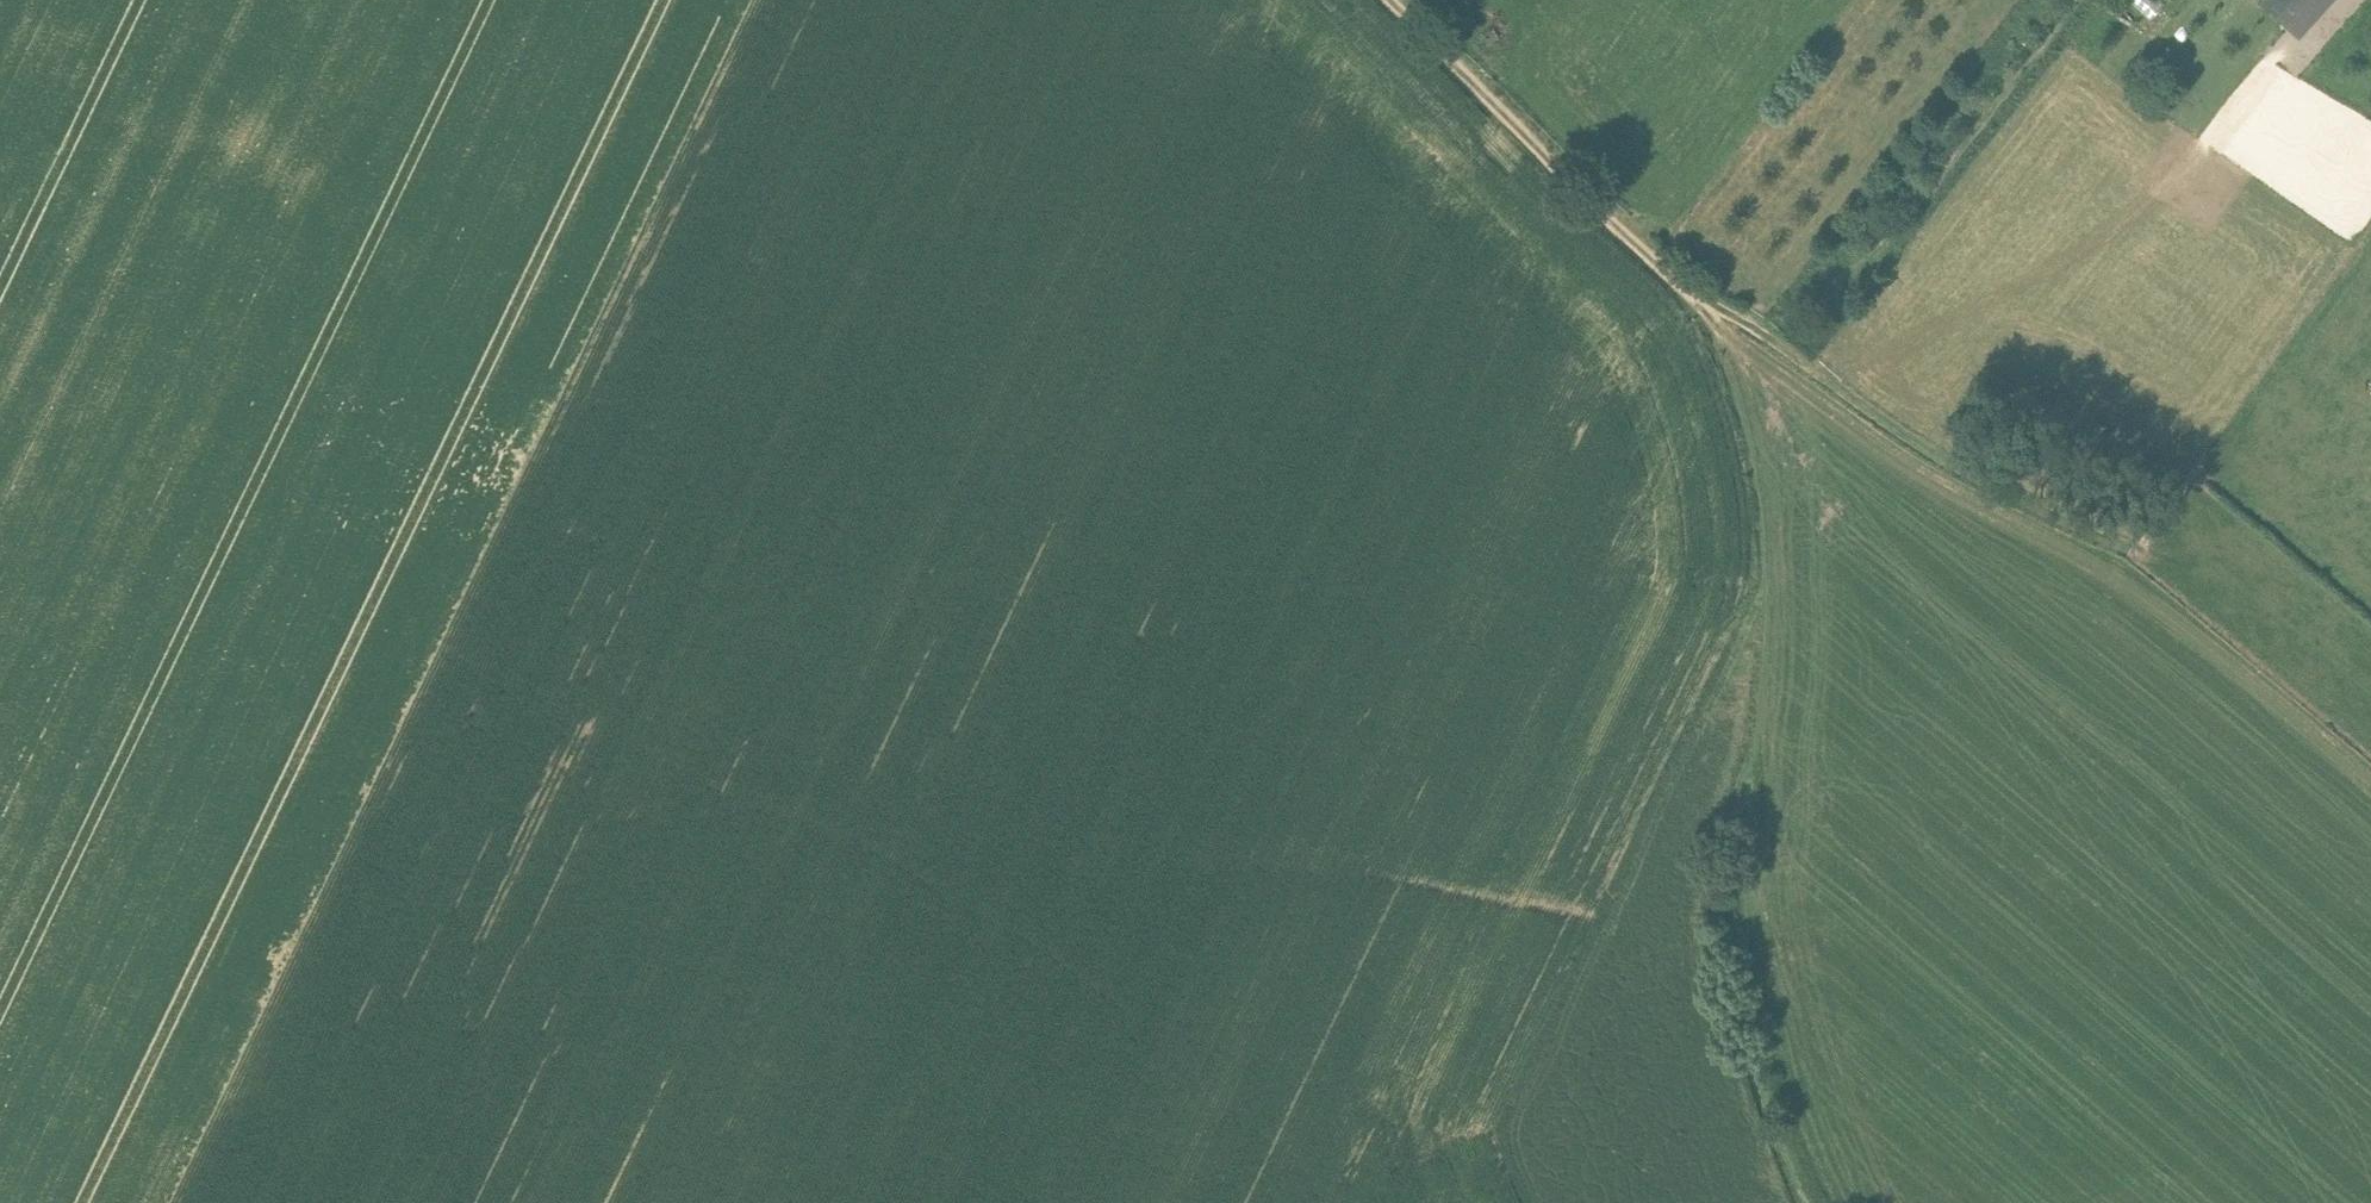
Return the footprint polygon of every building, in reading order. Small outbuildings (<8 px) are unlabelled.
[(2261,4),(2300,39),(2310,27),(2334,0),(2265,0),(2261,4)]
